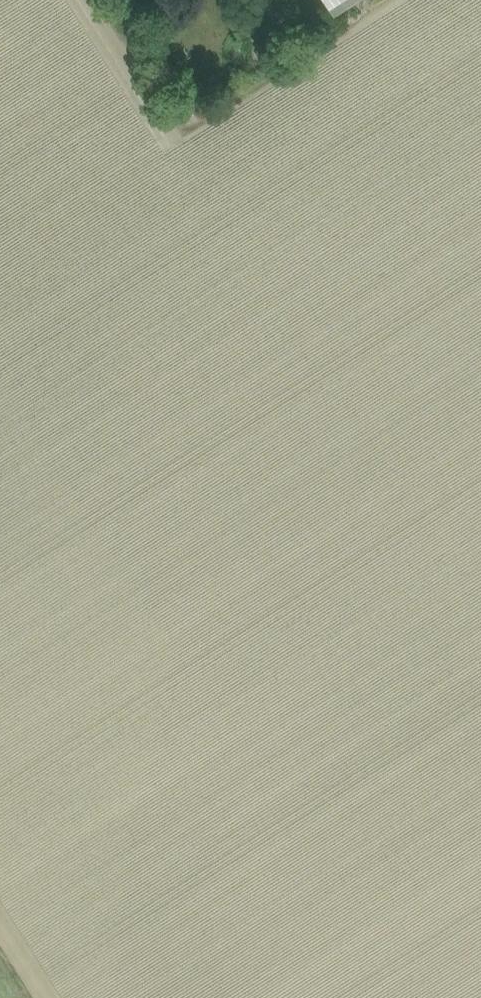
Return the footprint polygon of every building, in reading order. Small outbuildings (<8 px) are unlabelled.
[(330,12),(349,0),(323,0),(330,12)]
